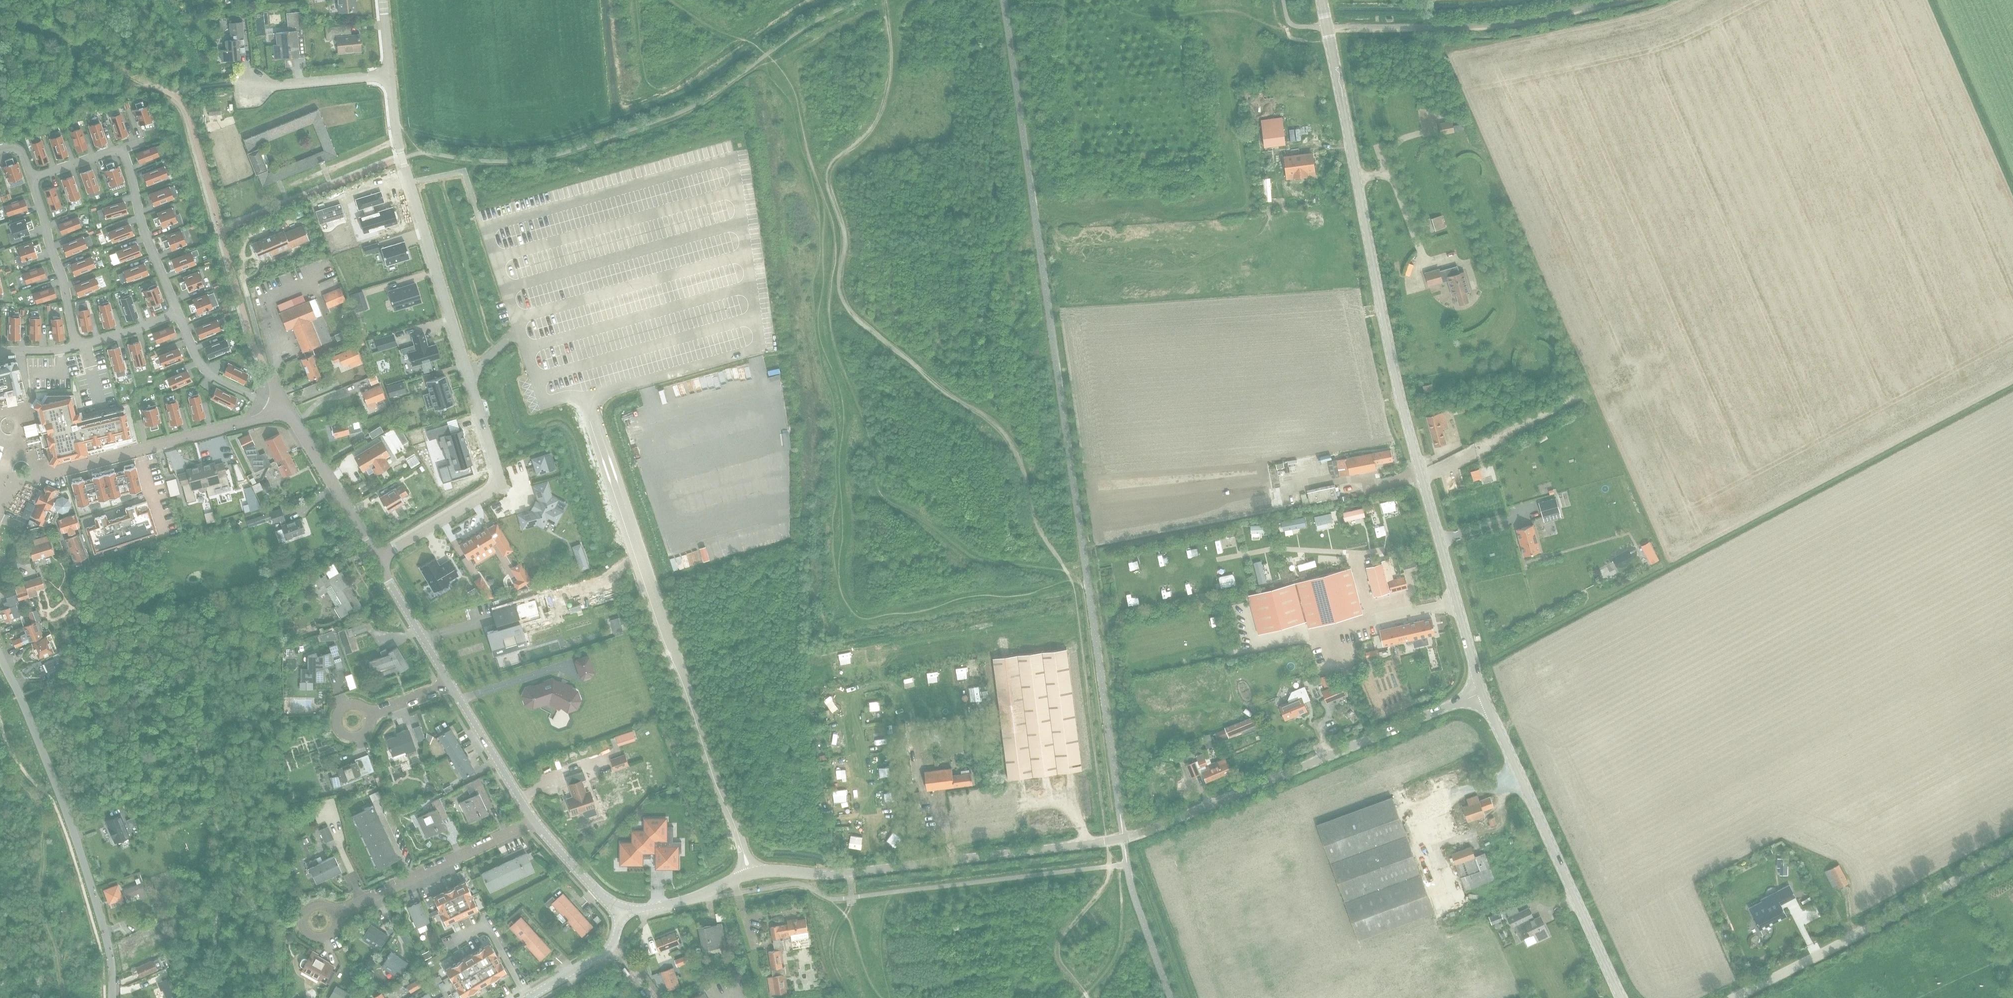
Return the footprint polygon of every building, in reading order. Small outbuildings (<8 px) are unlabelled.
[(356,10),(355,0),(338,0),(339,11),(356,10)] [(300,36),(298,17),(297,11),(286,12),(288,30),(276,32),(277,43),(273,44),(275,58),(285,57),(284,53),(290,53),(290,57),(299,56),(297,36),(300,36)] [(227,49),(221,49),(222,59),(239,58),(238,46),(244,45),(242,21),(230,22),(232,39),(226,40),(227,49)] [(338,52),(360,50),(358,34),(349,35),(349,30),(346,31),(345,25),(325,27),(326,39),(336,38),(338,52)] [(133,112),(135,117),(136,117),(139,124),(143,123),(144,125),(150,123),(145,108),(142,109),(140,103),(135,105),(137,111),(133,112)] [(208,114),(220,114),(220,105),(208,106),(208,114)] [(1429,110),(1419,108),(1419,113),(1423,133),(1474,126),(1472,121),(1443,115),(1429,110)] [(248,151),(246,152),(255,174),(257,173),(262,186),(336,155),(317,109),(243,139),(248,151)] [(127,134),(119,112),(113,114),(114,115),(111,116),(113,123),(111,123),(116,137),(127,134)] [(1262,120),(1266,146),(1287,143),(1283,116),(1262,120)] [(99,122),(89,125),(96,144),(106,141),(99,122)] [(78,150),(86,147),(80,128),(71,131),(73,138),(72,139),(75,146),(76,145),(78,150)] [(67,154),(60,135),(50,138),(57,157),(67,154)] [(47,160),(40,139),(34,141),(35,142),(32,143),(34,149),(32,150),(37,164),(47,160)] [(152,159),(151,157),(158,155),(155,146),(136,153),(140,162),(144,160),(145,161),(152,159)] [(1313,153),(1286,157),(1288,173),(1296,172),(1296,176),(1308,174),(1307,170),(1315,169),(1313,153)] [(23,178),(17,162),(14,163),(12,157),(5,160),(7,166),(3,167),(5,172),(6,172),(7,175),(6,175),(7,177),(8,177),(9,180),(14,178),(15,181),(23,178)] [(108,179),(107,179),(108,181),(109,181),(110,184),(116,183),(116,185),(124,182),(118,166),(115,167),(113,161),(106,164),(108,170),(105,171),(106,176),(107,176),(108,179)] [(161,177),(167,175),(166,172),(167,172),(165,166),(144,174),(148,185),(162,179),(161,177)] [(98,188),(91,169),(81,173),(88,192),(98,188)] [(80,198),(72,176),(62,180),(66,194),(68,193),(71,199),(73,198),(74,200),(80,198)] [(47,195),(45,195),(48,202),(49,202),(52,209),(53,208),(53,210),(60,207),(59,206),(60,206),(54,187),(45,190),(47,195)] [(150,194),(154,204),(173,197),(169,187),(150,194)] [(380,192),(356,199),(359,209),(363,207),(366,215),(359,217),(364,232),(397,222),(396,219),(397,217),(396,211),(393,210),(392,207),(374,212),(372,205),(383,201),(380,192)] [(11,204),(4,206),(7,215),(27,208),(24,199),(18,201),(18,200),(11,202),(11,204)] [(112,215),(113,217),(127,212),(124,202),(102,208),(104,214),(105,214),(106,217),(112,215)] [(340,203),(316,211),(320,223),(344,215),(340,203)] [(171,223),(173,223),(173,222),(176,220),(174,215),(176,214),(174,207),(158,213),(159,216),(153,218),(156,225),(162,223),(163,227),(168,225),(168,224),(171,223)] [(1432,218),(1435,230),(1445,227),(1442,215),(1432,218)] [(58,224),(62,233),(68,231),(68,232),(75,229),(75,228),(82,225),(78,216),(58,224)] [(13,231),(15,237),(18,235),(19,236),(21,236),(20,235),(23,234),(24,235),(29,233),(28,229),(34,227),(31,220),(25,222),(24,219),(8,225),(11,232),(13,231)] [(110,238),(111,238),(112,241),(119,238),(119,240),(133,235),(129,224),(108,232),(110,238)] [(1399,224),(1386,228),(1387,234),(1401,230),(1399,224)] [(255,250),(255,251),(255,252),(256,255),(257,256),(258,258),(271,252),(271,250),(279,247),(281,251),(309,239),(303,225),(285,232),(284,230),(252,243),(253,245),(252,246),(253,249),(255,250)] [(165,248),(171,245),(172,249),(177,247),(177,246),(180,245),(180,246),(182,245),(182,244),(185,243),(183,237),(186,237),(183,229),(167,235),(168,238),(162,240),(165,248)] [(67,255),(81,250),(80,248),(86,246),(83,237),(63,245),(67,255)] [(404,241),(381,248),(386,265),(409,257),(404,241)] [(35,252),(41,251),(39,243),(33,245),(32,242),(16,248),(18,255),(20,254),(22,260),(26,258),(26,259),(28,259),(28,258),(31,257),(31,258),(36,256),(35,252)] [(141,254),(137,244),(115,252),(118,258),(119,257),(120,260),(126,258),(127,259),(141,254)] [(172,260),(176,269),(195,262),(191,252),(172,260)] [(89,269),(88,268),(94,265),(93,263),(94,262),(92,256),(71,264),(75,275),(89,269)] [(148,262),(123,271),(125,276),(126,276),(127,279),(133,276),(134,278),(152,271),(148,262)] [(1457,266),(1450,268),(1439,271),(1439,269),(1425,272),(1429,285),(1442,281),(1442,279),(1447,277),(1452,295),(1456,294),(1459,304),(1468,302),(1465,291),(1469,290),(1464,271),(1459,273),(1457,266)] [(45,276),(42,267),(36,269),(36,267),(29,270),(29,271),(22,274),(25,282),(45,276)] [(188,287),(189,290),(194,288),(197,286),(197,287),(199,287),(199,286),(202,284),(200,279),(203,278),(200,271),(184,277),(185,280),(179,282),(182,289),(188,287)] [(99,283),(96,277),(75,285),(79,296),(93,290),(92,289),(93,288),(98,286),(97,284),(99,283)] [(415,283),(389,291),(391,299),(390,299),(391,302),(392,301),(395,309),(421,301),(415,283)] [(154,309),(161,306),(159,301),(162,300),(156,284),(149,286),(150,289),(144,291),(146,294),(145,295),(145,297),(146,296),(147,299),(147,300),(148,305),(152,303),(154,309)] [(32,294),(35,302),(43,300),(43,301),(50,299),(50,298),(56,296),(53,287),(32,294)] [(327,307),(346,300),(341,287),(322,295),(327,307)] [(194,302),(189,304),(191,312),(197,309),(199,313),(204,311),(203,310),(206,309),(207,310),(209,309),(208,308),(212,307),(210,301),(212,300),(209,293),(193,299),(194,302)] [(137,316),(129,294),(123,296),(124,298),(121,299),(123,305),(122,305),(126,320),(137,316)] [(331,340),(321,314),(315,298),(279,312),(286,329),(292,326),(302,351),(303,351),(306,357),(301,358),(309,379),(319,375),(311,355),(314,354),(312,348),(331,340)] [(102,311),(100,312),(103,326),(114,323),(108,301),(102,303),(103,304),(100,305),(102,311)] [(79,309),(80,317),(79,317),(80,324),(82,324),(83,330),(92,328),(88,307),(79,309)] [(10,338),(19,338),(19,316),(10,316),(10,324),(9,324),(9,332),(10,332),(10,338)] [(40,316),(30,316),(30,324),(29,324),(29,332),(30,332),(30,338),(40,338),(40,316)] [(62,325),(61,318),(60,318),(59,317),(53,317),(53,319),(52,319),(54,339),(63,338),(63,333),(64,332),(63,325),(62,325)] [(214,333),(214,331),(220,328),(219,326),(220,325),(218,319),(196,328),(200,338),(214,333)] [(171,338),(171,336),(175,334),(172,326),(153,333),(157,342),(164,339),(164,340),(171,338)] [(410,346),(401,348),(403,354),(409,352),(412,365),(430,360),(439,357),(435,344),(428,346),(424,332),(412,336),(414,344),(416,349),(412,350),(410,346)] [(392,334),(375,340),(378,349),(395,344),(392,334)] [(223,352),(223,350),(229,348),(228,345),(229,345),(227,339),(205,347),(209,358),(223,352)] [(139,341),(128,344),(132,359),(134,358),(136,364),(138,364),(139,365),(145,363),(139,341)] [(118,347),(108,350),(112,364),(113,363),(115,370),(118,369),(118,370),(124,369),(118,347)] [(350,367),(361,362),(355,347),(332,357),(334,362),(339,360),(342,366),(348,363),(350,367)] [(178,348),(159,355),(163,365),(182,358),(178,348)] [(16,371),(19,370),(19,369),(18,369),(16,361),(14,362),(13,361),(5,363),(5,364),(0,365),(0,396),(1,396),(1,395),(21,390),(16,371)] [(242,369),(229,363),(224,373),(244,383),(247,377),(246,377),(247,374),(241,371),(242,369)] [(172,388),(191,380),(187,370),(168,378),(172,388)] [(368,378),(372,386),(378,383),(375,375),(368,378)] [(402,380),(386,385),(389,396),(406,391),(402,380)] [(438,411),(439,414),(457,408),(448,380),(430,385),(434,397),(427,399),(431,413),(438,411)] [(376,401),(385,397),(380,385),(362,392),(369,409),(378,406),(376,401)] [(233,403),(234,404),(237,398),(216,388),(211,398),(225,405),(226,403),(232,406),(233,403)] [(124,408),(106,412),(106,414),(104,416),(102,415),(100,413),(80,418),(79,411),(78,412),(73,394),(47,394),(42,403),(36,400),(33,405),(38,408),(42,421),(45,421),(47,430),(46,433),(52,456),(49,461),(54,464),(57,459),(88,452),(87,450),(101,447),(102,447),(101,444),(115,441),(116,441),(130,437),(130,438),(131,437),(124,408)] [(191,404),(189,404),(193,419),(204,416),(198,394),(192,395),(192,397),(190,397),(191,404)] [(181,422),(176,400),(170,401),(170,403),(167,403),(169,410),(167,410),(171,425),(181,422)] [(157,422),(160,421),(155,404),(148,406),(149,409),(143,410),(144,414),(143,414),(143,416),(144,416),(145,419),(144,419),(146,424),(149,423),(151,429),(158,428),(157,422)] [(1444,443),(1440,430),(1449,428),(1444,412),(1426,416),(1433,446),(1444,443)] [(349,432),(360,429),(357,417),(331,423),(334,437),(349,433),(349,432)] [(446,423),(426,429),(428,438),(438,435),(439,439),(437,439),(440,447),(441,446),(445,458),(447,458),(448,464),(437,467),(441,481),(456,477),(455,473),(469,468),(468,464),(471,463),(460,428),(449,432),(446,423)] [(380,426),(369,432),(372,438),(383,431),(380,426)] [(238,438),(243,448),(254,443),(249,433),(238,438)] [(286,475),(297,470),(279,433),(265,440),(283,476),(286,475)] [(383,448),(379,441),(354,457),(362,470),(364,469),(367,474),(373,471),(374,473),(388,465),(379,451),(383,448)] [(254,443),(243,448),(255,472),(271,464),(265,452),(259,455),(254,443)] [(1393,460),(1391,449),(1329,461),(1332,477),(1376,469),(1375,464),(1393,460)] [(532,459),(537,474),(555,468),(550,453),(532,459)] [(1319,456),(1320,462),(1332,459),(1331,453),(1319,456)] [(415,454),(408,459),(413,466),(420,462),(415,454)] [(232,462),(237,479),(245,477),(237,460),(232,462)] [(203,473),(207,489),(213,487),(212,484),(218,482),(219,485),(228,483),(223,463),(215,465),(214,462),(200,466),(203,473)] [(124,470),(119,471),(126,496),(127,496),(128,498),(132,497),(130,491),(141,489),(135,465),(134,465),(133,463),(125,465),(125,468),(124,468),(124,470)] [(203,473),(200,466),(186,469),(187,472),(179,474),(184,495),(193,492),(193,489),(199,487),(200,491),(207,489),(203,473)] [(114,468),(103,471),(109,497),(119,494),(121,500),(125,499),(124,497),(126,496),(119,471),(115,472),(114,468)] [(93,478),(88,479),(94,504),(96,504),(96,506),(100,505),(99,499),(109,497),(103,471),(92,474),(93,478)] [(73,481),(71,481),(77,505),(88,502),(89,508),(94,507),(93,505),(94,504),(88,479),(83,480),(83,478),(81,479),(81,477),(72,479),(73,481)] [(166,480),(170,496),(180,493),(175,477),(166,480)] [(533,521),(542,526),(546,518),(555,523),(561,512),(552,507),(556,499),(547,495),(549,492),(547,485),(544,483),(537,485),(535,489),(537,495),(540,497),(538,502),(536,500),(531,508),(534,509),(531,514),(528,512),(522,514),(520,518),(522,524),(525,526),(532,524),(533,521)] [(402,484),(395,487),(379,497),(388,512),(404,502),(401,497),(408,493),(402,484)] [(1308,491),(1310,503),(1338,496),(1335,484),(1308,491)] [(55,502),(53,501),(58,489),(49,485),(46,492),(41,490),(35,503),(37,503),(31,515),(38,518),(36,522),(42,525),(45,518),(53,523),(58,513),(57,513),(58,511),(62,512),(67,510),(70,505),(68,499),(62,496),(57,499),(55,502)] [(1559,511),(1555,497),(1539,502),(1543,515),(1559,511)] [(147,501),(131,506),(141,538),(157,532),(147,501)] [(127,514),(117,517),(125,543),(135,540),(133,535),(139,534),(140,538),(141,538),(131,506),(125,507),(127,514)] [(291,535),(304,531),(300,519),(286,523),(281,508),(246,520),(249,526),(272,518),(273,522),(279,519),(282,528),(279,529),(282,538),(285,537),(286,540),(292,538),(291,535)] [(58,520),(62,533),(80,527),(80,526),(79,526),(76,514),(58,520)] [(105,514),(100,516),(109,543),(115,541),(116,545),(125,543),(117,517),(107,520),(105,514)] [(96,524),(86,527),(94,553),(104,549),(103,545),(109,543),(100,516),(94,517),(96,524)] [(513,550),(497,523),(488,528),(487,527),(486,528),(487,528),(482,531),(481,529),(476,532),(477,534),(469,539),(468,537),(463,540),(464,541),(460,544),(459,544),(468,559),(468,558),(495,542),(504,556),(513,550)] [(1533,524),(1516,529),(1524,555),(1540,551),(1533,524)] [(88,556),(80,534),(66,539),(74,561),(88,556)] [(33,560),(54,553),(48,535),(33,540),(35,545),(28,547),(33,560)] [(435,559),(420,567),(434,590),(449,582),(448,580),(458,574),(449,560),(439,565),(435,559)] [(1408,588),(1405,576),(1394,578),(1391,566),(1393,565),(1391,559),(1382,561),(1382,564),(1367,567),(1374,596),(1408,588)] [(1259,634),(1308,621),(1309,626),(1362,612),(1350,567),(1248,595),(1259,634)] [(320,578),(317,571),(307,577),(314,590),(317,595),(320,595),(327,591),(328,589),(327,587),(331,585),(342,603),(334,608),(340,618),(349,613),(347,611),(353,608),(353,609),(362,606),(341,571),(327,579),(325,575),(320,578)] [(527,573),(513,582),(517,588),(526,583),(528,587),(534,583),(527,573)] [(24,582),(29,598),(38,595),(36,591),(45,588),(41,576),(24,582)] [(486,585),(480,589),(486,599),(493,597),(486,585)] [(19,600),(28,597),(25,588),(16,591),(16,594),(17,594),(19,600)] [(16,604),(18,604),(16,599),(14,594),(6,597),(8,601),(3,603),(5,609),(2,610),(6,621),(20,615),(16,604)] [(511,604),(490,611),(495,628),(486,631),(491,647),(502,643),(503,643),(513,640),(512,639),(520,637),(513,616),(515,615),(511,604)] [(31,623),(37,622),(33,611),(28,613),(31,623)] [(86,613),(81,615),(83,623),(89,621),(86,613)] [(611,619),(615,632),(623,630),(619,617),(611,619)] [(1431,618),(1380,629),(1384,645),(1435,634),(1431,618)] [(354,635),(367,630),(364,623),(352,628),(354,635)] [(15,646),(36,638),(40,637),(37,629),(32,631),(33,633),(13,640),(15,646)] [(37,640),(39,645),(39,646),(34,648),(39,658),(50,653),(47,647),(51,646),(49,641),(53,639),(50,633),(37,640)] [(334,633),(318,637),(319,642),(337,641),(334,633)] [(1082,770),(1066,642),(992,651),(1009,779),(1082,770)] [(328,646),(336,668),(342,666),(334,644),(328,646)] [(399,671),(408,666),(397,647),(389,653),(389,654),(369,661),(372,670),(395,663),(399,671)] [(1377,649),(1366,652),(1367,657),(1379,654),(1377,649)] [(299,681),(324,681),(324,667),(333,664),(329,652),(316,657),(316,658),(308,658),(308,669),(299,669),(299,681)] [(57,654),(43,659),(46,667),(60,661),(57,654)] [(593,672),(588,657),(585,656),(577,659),(576,661),(581,676),(583,677),(591,674),(593,672)] [(568,709),(575,706),(579,699),(576,691),(569,688),(564,690),(562,685),(552,679),(544,682),(541,689),(534,685),(526,688),(522,695),(525,703),(532,707),(540,704),(544,697),(554,702),(559,700),(560,705),(568,709)] [(1341,683),(1322,691),(1327,702),(1345,694),(1341,683)] [(1303,702),(1310,699),(1305,686),(1295,690),(1298,698),(1280,706),(1286,719),(1307,711),(1303,702)] [(1228,735),(1229,737),(1257,725),(1253,715),(1225,727),(1225,728),(1214,733),(1217,740),(1228,735)] [(921,730),(923,741),(945,738),(944,728),(921,730)] [(406,753),(415,749),(408,729),(397,733),(398,736),(387,739),(393,755),(405,751),(406,753)] [(439,736),(451,756),(462,749),(450,729),(439,736)] [(635,739),(633,731),(616,736),(619,745),(635,739)] [(462,749),(451,756),(463,776),(474,770),(462,749)] [(1203,752),(1195,756),(1200,767),(1207,764),(1205,759),(1206,758),(1203,752)] [(625,754),(611,759),(615,770),(629,765),(625,754)] [(337,767),(330,769),(333,777),(329,778),(333,789),(343,786),(342,783),(361,776),(359,771),(366,769),(361,757),(354,759),(355,762),(337,768),(337,767)] [(1206,782),(1230,771),(1225,758),(1206,766),(1207,769),(1202,771),(1206,782)] [(1195,761),(1186,765),(1191,777),(1200,774),(1195,761)] [(928,790),(973,784),(972,772),(969,773),(969,769),(961,770),(962,773),(953,774),(952,768),(925,771),(928,790)] [(483,805),(490,802),(479,778),(467,783),(472,796),(460,802),(469,822),(488,813),(483,805)] [(585,792),(581,780),(569,784),(573,796),(567,798),(572,814),(594,806),(589,791),(585,792)] [(1483,810),(1495,806),(1491,796),(1480,800),(1478,794),(1467,798),(1469,804),(1463,806),(1468,821),(1485,814),(1483,810)] [(1392,797),(1317,824),(1358,938),(1434,911),(1392,797)] [(439,815),(445,812),(439,799),(431,802),(434,809),(418,817),(427,837),(445,829),(439,815)] [(358,826),(376,818),(371,808),(353,816),(358,826)] [(129,835),(120,812),(113,814),(115,818),(108,821),(115,840),(129,835)] [(126,819),(130,827),(136,824),(133,816),(126,819)] [(315,821),(325,842),(342,834),(336,822),(328,826),(323,817),(315,821)] [(358,826),(363,836),(381,828),(376,818),(358,826)] [(651,850),(658,850),(658,866),(677,866),(677,852),(682,852),(682,841),(673,841),(673,826),(665,826),(665,819),(646,819),(646,831),(639,831),(639,836),(634,836),(634,843),(622,843),(622,858),(627,858),(627,862),(641,862),(641,858),(651,857),(651,850)] [(368,846),(385,838),(381,828),(363,836),(368,846)] [(368,846),(372,857),(390,848),(385,838),(368,846)] [(1452,853),(1456,864),(1466,890),(1496,878),(1487,852),(1475,857),(1472,846),(1452,853)] [(390,848),(372,857),(377,867),(395,859),(390,848)] [(516,856),(524,874),(533,869),(525,852),(516,856)] [(328,874),(340,868),(334,856),(318,863),(316,858),(309,861),(312,866),(309,867),(316,882),(329,876),(328,874)] [(524,874),(516,856),(507,860),(516,878),(524,874)] [(516,878),(507,860),(499,864),(507,882),(516,878)] [(490,868),(499,886),(507,882),(499,864),(490,868)] [(1845,882),(1835,864),(1821,871),(1830,888),(1835,885),(1836,887),(1845,882)] [(499,886),(490,868),(481,873),(490,890),(499,886)] [(140,881),(122,889),(125,897),(137,892),(139,898),(146,896),(140,881)] [(444,891),(432,896),(445,923),(478,908),(465,881),(454,886),(444,891)] [(116,883),(102,889),(107,903),(122,898),(116,883)] [(1749,907),(1760,928),(1786,915),(1781,903),(1795,896),(1789,884),(1761,899),(1762,901),(1749,907)] [(552,903),(566,919),(577,910),(562,893),(552,903)] [(420,902),(412,906),(407,908),(416,928),(417,928),(419,933),(428,929),(425,924),(429,922),(420,902)] [(1529,918),(1533,916),(1529,907),(1519,912),(1516,905),(1504,910),(1512,926),(1514,925),(1521,940),(1535,934),(1538,941),(1550,935),(1540,916),(1530,920),(1529,918)] [(577,910),(566,919),(581,935),(592,926),(577,910)] [(525,943),(535,934),(520,917),(510,927),(525,943)] [(791,933),(808,930),(806,919),(798,920),(798,918),(788,920),(789,924),(779,925),(771,927),(773,938),(781,937),(781,936),(791,935),(791,933)] [(704,949),(726,945),(722,923),(700,928),(704,949)] [(381,945),(388,935),(371,924),(365,935),(381,945)] [(662,949),(680,943),(676,932),(656,939),(661,952),(663,952),(662,949)] [(550,950),(535,934),(525,943),(539,959),(550,950)] [(780,949),(785,948),(783,940),(774,942),(775,950),(769,951),(772,969),(783,967),(780,949)] [(489,942),(445,969),(461,997),(506,971),(499,959),(496,954),(489,942)] [(312,950),(300,970),(318,981),(319,980),(324,983),(324,982),(329,985),(336,972),(332,970),(334,966),(329,963),(329,962),(317,955),(318,954),(312,950)] [(401,973),(407,963),(391,952),(384,962),(401,973)] [(687,955),(675,960),(677,965),(688,960),(687,955)] [(152,960),(136,967),(140,976),(160,967),(157,962),(154,963),(152,960)] [(662,971),(669,990),(680,985),(674,967),(662,971)] [(772,994),(779,993),(787,992),(784,974),(776,975),(769,976),(772,994)] [(168,978),(158,982),(161,990),(163,989),(167,997),(177,997),(168,978)] [(406,986),(410,993),(422,986),(418,979),(406,986)] [(353,995),(336,985),(329,997),(331,997),(352,997),(353,995)]
